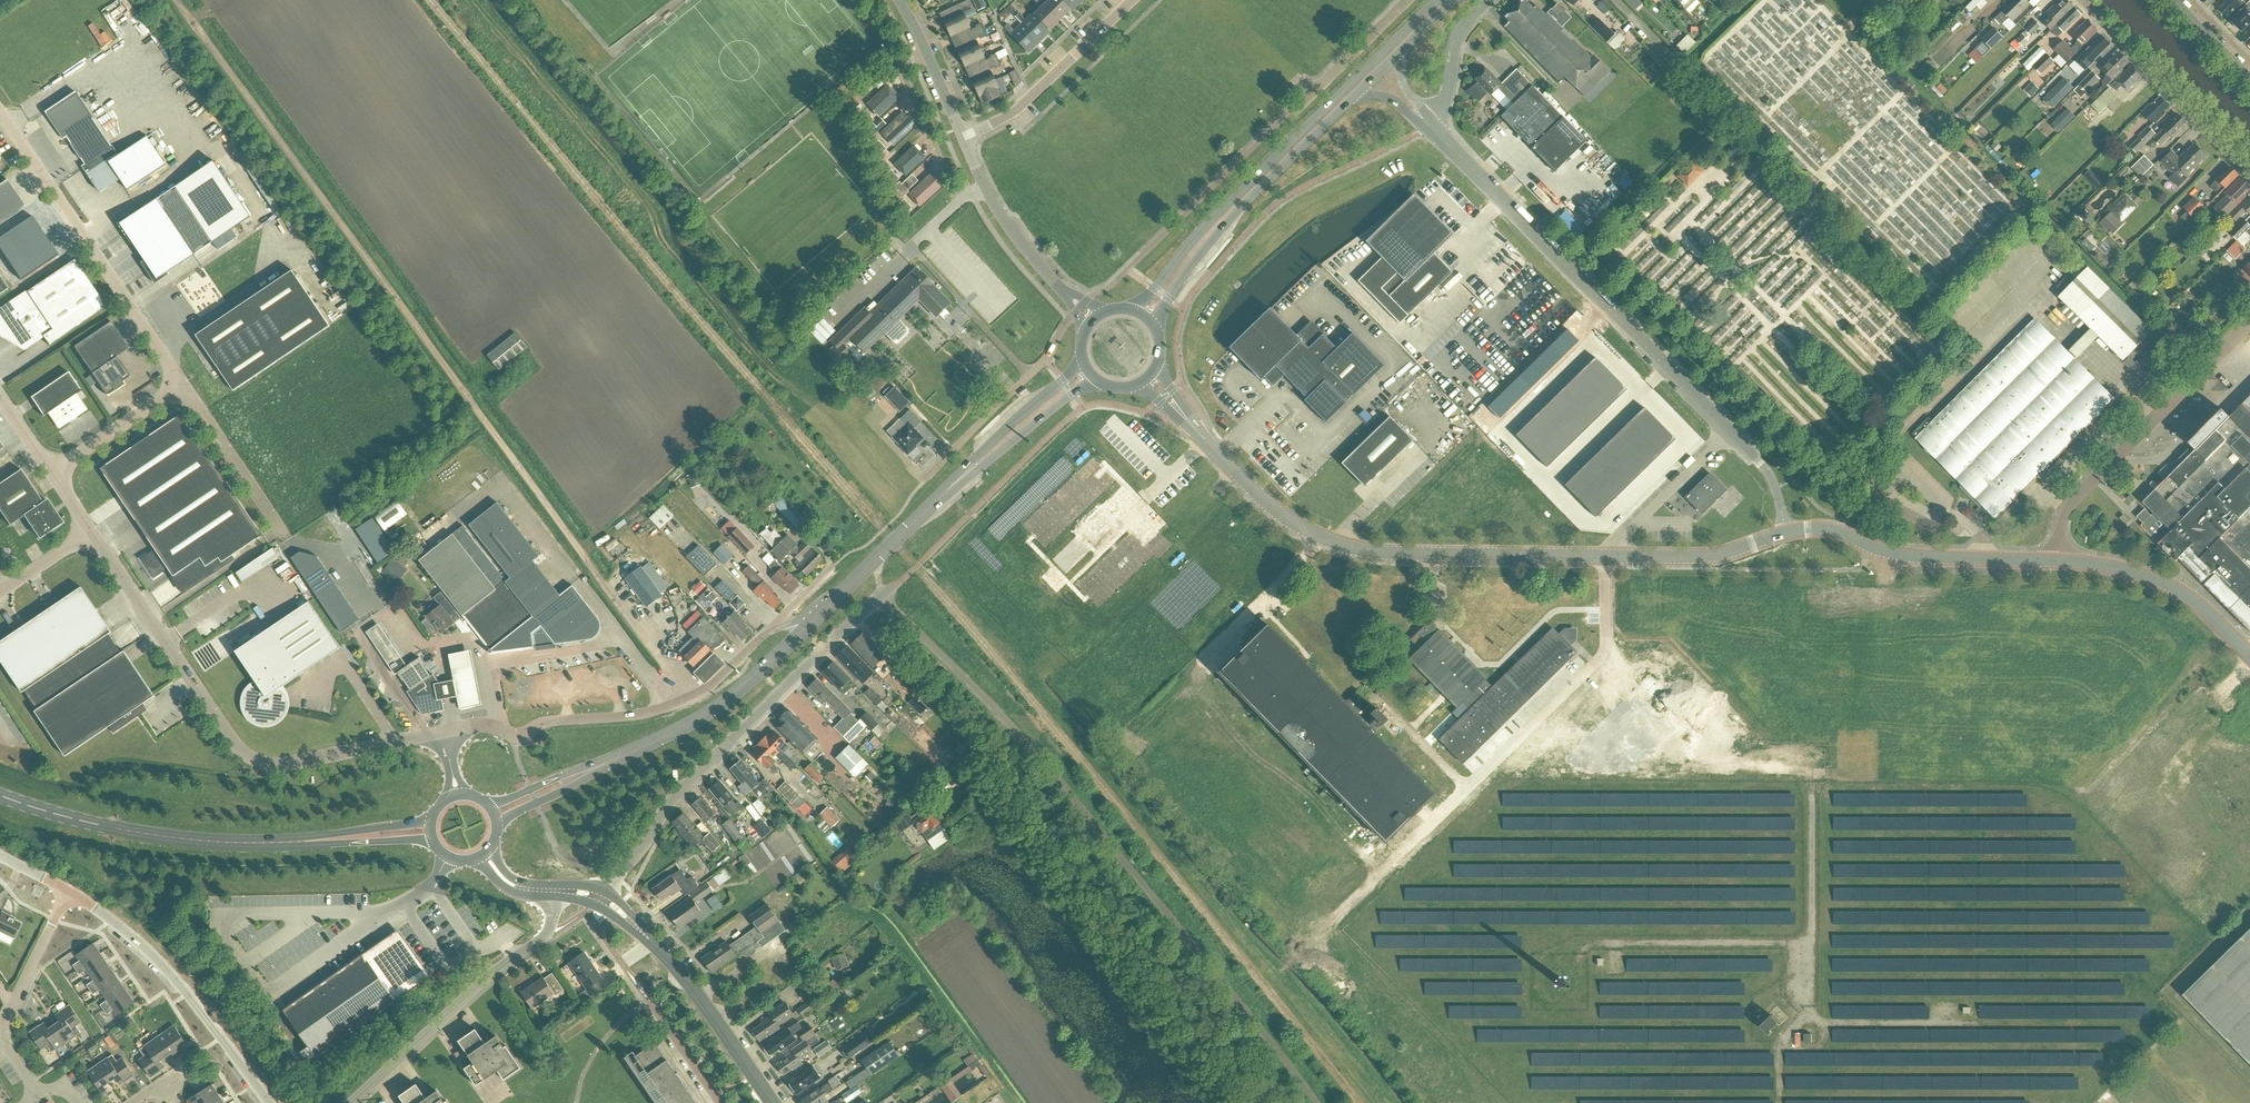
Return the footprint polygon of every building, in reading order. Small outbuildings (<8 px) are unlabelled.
[(939,14),(946,29),(966,20),(961,9),(966,7),(967,9),(972,6),(970,0),(968,0),(940,13),(939,14)] [(1040,0),(1036,0),(1035,1),(1042,8),(1036,15),(1049,29),(1059,20),(1040,0)] [(1059,0),(1051,0),(1049,2),(1047,0),(1040,0),(1059,20),(1069,10),(1059,0)] [(1069,10),(1070,12),(1082,0),(1059,0),(1069,10)] [(1609,72),(1593,56),(1590,58),(1546,14),(1545,15),(1536,6),(1533,9),(1523,0),(1505,17),(1509,22),(1504,27),(1558,84),(1559,85),(1566,78),(1584,96),(1609,72)] [(1604,15),(1611,8),(1603,0),(1596,7),(1604,15)] [(1677,2),(1688,12),(1697,3),(1694,0),(1679,0),(1677,2)] [(1966,8),(1971,13),(1983,0),(1974,0),(1966,8)] [(2010,18),(2013,21),(2021,12),(2021,11),(2029,3),(2026,0),(2015,0),(1995,19),(2001,25),(2003,25),(2010,18)] [(2074,7),(2067,0),(2063,0),(2056,7),(2054,5),(2046,13),(2049,17),(2044,23),(2051,30),(2074,7)] [(2227,17),(2233,11),(2235,12),(2242,5),(2247,0),(2227,0),(2219,8),(2227,17)] [(978,12),(986,8),(983,1),(974,5),(978,12)] [(2230,20),(2241,31),(2249,23),(2249,1),(2230,20)] [(1559,17),(1565,11),(1558,4),(1552,10),(1559,17)] [(1005,9),(1010,14),(1011,13),(1012,14),(1016,11),(1010,5),(1005,9)] [(2058,37),(2081,15),(2074,7),(2051,30),(2058,37)] [(1049,29),(1036,15),(1034,13),(1026,21),(1019,13),(1016,17),(1023,24),(1039,42),(1050,31),(1049,29)] [(1598,19),(1590,27),(1606,42),(1614,34),(1598,19)] [(971,30),(966,20),(946,29),(953,44),(984,30),(981,24),(975,26),(976,28),(971,30)] [(2030,36),(2041,26),(2035,20),(2025,30),(2030,36)] [(2087,40),(2096,31),(2093,28),(2094,27),(2090,23),(2089,25),(2086,22),(2080,28),(2079,27),(2071,35),(2078,41),(2070,49),(2062,41),(2054,49),(2067,62),(2084,46),(2083,45),(2088,41),(2087,40)] [(1039,42),(1023,24),(1015,32),(1008,24),(1004,28),(1011,35),(1028,53),(1039,42)] [(2004,37),(1994,27),(1982,39),(1984,41),(1975,49),(1983,58),(2004,37)] [(987,36),(984,30),(953,44),(960,59),(980,50),(975,39),(980,37),(981,39),(987,36)] [(110,31),(105,33),(108,42),(113,40),(110,31)] [(1673,46),(1681,54),(1693,43),(1684,34),(1673,46)] [(2022,47),(2029,41),(2023,34),(2016,41),(2022,47)] [(2092,61),(2109,44),(2101,35),(2085,51),(2085,52),(2084,53),(2083,52),(2075,60),(2085,70),(2093,62),(2092,61)] [(2037,63),(2047,54),(2041,48),(2031,57),(2037,63)] [(985,60),(980,50),(960,59),(967,74),(998,60),(995,54),(989,56),(990,58),(985,60)] [(2102,82),(2107,87),(2113,80),(2121,71),(2120,70),(2128,62),(2119,53),(2113,59),(2111,58),(2101,68),(2106,73),(2106,79),(2102,82)] [(2041,75),(2055,62),(2047,54),(2034,67),(2041,75)] [(1001,66),(998,60),(967,74),(975,89),(995,80),(990,70),(994,67),(995,69),(1001,66)] [(1928,60),(1917,70),(1925,78),(1935,68),(1928,60)] [(2137,83),(2143,76),(2132,65),(2124,73),(2123,72),(2115,80),(2117,81),(2111,86),(2116,91),(2122,86),(2129,93),(2138,84),(2137,83)] [(1513,105),(1532,86),(1516,70),(1501,84),(1486,69),(1474,80),(1478,83),(1471,90),(1471,94),(1478,101),(1487,93),(1490,96),(1497,89),(1513,105)] [(1015,85),(1021,83),(1015,71),(1009,74),(1015,87),(1016,87),(1015,85)] [(2101,79),(2093,72),(2080,86),(2075,91),(2082,99),(2101,79)] [(1910,90),(1915,85),(1909,79),(1904,84),(1910,90)] [(1002,96),(995,80),(975,89),(982,105),(983,105),(1002,96)] [(2031,97),(2039,89),(2033,82),(2024,90),(2031,97)] [(1942,96),(1947,91),(1940,84),(1935,89),(1942,96)] [(860,102),(870,93),(864,86),(854,95),(860,102)] [(879,116),(899,97),(889,86),(869,105),(879,116)] [(1586,141),(1532,86),(1500,117),(1554,172),(1586,141)] [(2065,96),(2055,86),(2043,98),(2052,108),(2065,96)] [(2109,107),(2119,97),(2110,88),(2092,106),(2100,115),(2109,106),(2109,107)] [(82,166),(98,191),(99,190),(119,176),(128,190),(127,190),(128,190),(166,164),(147,136),(119,155),(112,146),(112,147),(93,119),(94,119),(95,119),(94,118),(78,94),(47,115),(64,139),(68,136),(73,144),(72,145),(72,144),(71,145),(81,159),(82,158),(86,164),(83,166),(82,166)] [(2164,111),(2169,106),(2160,97),(2151,106),(2150,104),(2141,113),(2153,124),(2165,112),(2164,111)] [(1963,120),(1968,115),(1962,109),(1957,114),(1963,120)] [(2051,125),(2059,133),(2075,117),(2067,109),(2051,125)] [(869,125),(874,120),(866,111),(861,116),(869,125)] [(910,115),(886,138),(893,146),(917,123),(910,115)] [(2178,130),(2185,123),(2184,121),(2184,119),(2183,117),(2180,117),(2178,116),(2169,124),(2168,123),(2162,129),(2163,130),(2153,139),(2160,146),(2170,136),(2172,139),(2179,132),(2178,130)] [(873,136),(879,131),(872,123),(862,133),(869,140),(873,136)] [(2137,154),(2156,134),(2148,126),(2138,136),(2140,137),(2130,147),(2137,154)] [(872,144),(877,140),(873,136),(869,140),(872,144)] [(882,154),(886,149),(879,141),(874,145),(882,154)] [(1997,152),(2001,147),(1996,142),(1991,146),(1997,152)] [(2171,152),(2161,162),(2173,175),(2170,178),(2179,188),(2189,178),(2187,176),(2206,157),(2194,145),(2187,152),(2186,151),(2178,159),(2171,152)] [(924,158),(914,147),(895,165),(905,175),(924,158)] [(2024,168),(2029,162),(2019,152),(2014,157),(2024,168)] [(2141,178),(2154,166),(2144,156),(2131,169),(2141,178)] [(151,269),(151,268),(158,279),(251,217),(213,161),(120,223),(128,234),(127,234),(151,269)] [(1677,177),(1688,187),(1702,173),(1692,162),(1677,177)] [(2225,188),(2238,176),(2237,174),(2236,173),(2234,171),(2232,170),(2229,167),(2216,180),(2217,180),(2210,187),(2216,193),(2223,186),(2225,188)] [(899,179),(891,170),(890,171),(886,174),(891,180),(894,183),(899,179)] [(1621,171),(1605,187),(1616,198),(1632,183),(1621,171)] [(2096,188),(2102,183),(2097,177),(2091,183),(2096,188)] [(2249,191),(2249,186),(2241,177),(2224,194),(2226,196),(2215,208),(2225,218),(2246,197),(2245,195),(2249,191)] [(0,183),(0,224),(25,207),(6,179),(0,183)] [(938,187),(934,182),(928,187),(924,183),(915,191),(919,195),(914,200),(918,205),(938,187)] [(899,203),(907,195),(901,188),(892,196),(899,203)] [(1413,195),(1366,242),(1381,258),(1358,281),(1400,324),(1407,316),(1452,273),(1433,254),(1452,235),(1413,195)] [(2123,217),(2136,204),(2127,195),(2114,209),(2123,217)] [(2188,226),(2205,209),(2194,198),(2184,208),(2187,212),(2181,218),(2188,226)] [(898,204),(905,213),(911,208),(903,199),(898,204)] [(2230,216),(2236,222),(2246,211),(2249,215),(2249,199),(2248,202),(2246,200),(2230,216)] [(2083,221),(2090,214),(2085,210),(2078,217),(2083,221)] [(0,236),(0,251),(20,280),(57,254),(31,216),(0,236)] [(2249,227),(2249,225),(2244,219),(2230,234),(2237,241),(2237,240),(2249,227)] [(2185,246),(2196,234),(2190,228),(2179,239),(2185,246)] [(2208,239),(2196,251),(2202,257),(2214,245),(2208,239)] [(2236,259),(2246,249),(2237,240),(2237,241),(2227,250),(2236,259)] [(42,336),(49,346),(106,307),(74,259),(0,309),(0,328),(7,324),(24,350),(25,349),(24,348),(42,336)] [(2113,267),(2122,276),(2127,272),(2118,262),(2113,267)] [(2128,356),(2153,331),(2111,288),(2111,289),(2096,274),(2089,266),(2061,294),(2068,302),(2078,311),(2081,308),(2086,313),(2085,314),(2128,356)] [(919,273),(916,269),(870,313),(865,308),(830,342),(834,346),(827,353),(839,366),(852,354),(858,361),(865,355),(864,353),(885,333),(894,343),(898,343),(909,333),(909,329),(899,319),(920,299),(937,317),(951,304),(933,286),(934,285),(921,271),(919,273)] [(330,327),(292,271),(196,336),(233,391),(330,327)] [(2145,289),(2150,284),(2143,277),(2138,282),(2145,289)] [(1270,309),(1269,308),(1230,346),(1228,348),(1230,350),(1260,380),(1263,377),(1272,387),(1284,376),(1305,398),(1303,401),(1325,423),(1345,403),(1344,402),(1352,395),(1353,396),(1383,366),(1352,333),(1336,349),(1322,334),(1313,326),(1299,340),(1296,336),(1270,309)] [(835,332),(822,319),(809,331),(822,344),(835,332)] [(1996,518),(2115,399),(2075,358),(2078,355),(2072,349),(2069,352),(2036,319),(1986,369),(1934,421),(1929,417),(1913,433),(1917,438),(1963,484),(1960,487),(1986,514),(1989,511),(1996,518)] [(110,322),(73,347),(107,396),(124,385),(122,381),(129,376),(116,357),(128,349),(110,322)] [(1579,342),(1567,329),(1559,337),(1571,349),(1579,342)] [(525,347),(514,333),(485,356),(497,370),(525,347)] [(1571,349),(1559,337),(1551,344),(1563,357),(1571,349)] [(1563,357),(1551,344),(1543,352),(1555,365),(1563,357)] [(1555,365),(1543,352),(1535,360),(1547,373),(1555,365)] [(2171,366),(2179,358),(2175,354),(2166,362),(2171,366)] [(1597,359),(1581,375),(1596,391),(1612,375),(1597,359)] [(1547,373),(1535,360),(1527,368),(1539,381),(1547,373)] [(1539,381),(1527,368),(1519,376),(1531,389),(1539,381)] [(80,390),(68,372),(30,397),(43,415),(42,416),(49,412),(59,427),(85,409),(75,394),(81,390),(81,389),(80,390)] [(1581,375),(1573,383),(1589,399),(1596,391),(1581,375)] [(1612,375),(1596,391),(1612,407),(1628,391),(1612,375)] [(1531,389),(1519,376),(1511,383),(1523,396),(1531,389)] [(879,395),(888,388),(880,379),(871,386),(879,395)] [(1523,396),(1511,383),(1503,391),(1515,404),(1523,396)] [(1573,383),(1565,391),(1581,406),(1589,399),(1573,383)] [(1515,404),(1503,391),(1495,399),(1507,412),(1515,404)] [(1565,391),(1557,398),(1573,414),(1581,406),(1565,391)] [(1596,391),(1589,399),(1604,415),(1612,407),(1596,391)] [(2159,487),(2155,483),(2151,486),(2155,491),(2144,503),(2154,513),(2152,516),(2146,510),(2136,521),(2176,561),(2179,559),(2249,631),(2249,397),(2230,417),(2222,410),(2189,443),(2196,450),(2172,473),(2159,487)] [(1557,398),(1549,406),(1565,422),(1573,414),(1557,398)] [(1507,412),(1495,399),(1487,407),(1499,420),(1507,412)] [(1589,399),(1581,406),(1596,422),(1604,415),(1589,399)] [(2120,416),(2129,407),(2125,403),(2116,412),(2120,416)] [(1549,406),(1541,414),(1557,430),(1565,422),(1549,406)] [(1581,406),(1573,414),(1588,430),(1596,422),(1581,406)] [(1644,407),(1628,423),(1643,439),(1659,423),(1644,407)] [(917,448),(916,447),(924,439),(914,429),(921,422),(910,410),(901,419),(906,425),(893,438),(900,446),(899,447),(908,456),(917,448)] [(1541,414),(1533,422),(1549,437),(1557,430),(1541,414)] [(1573,414),(1565,422),(1580,438),(1588,430),(1573,414)] [(181,415),(101,469),(155,549),(141,559),(153,578),(168,568),(173,576),(200,558),(206,567),(219,558),(222,563),(263,535),(181,415)] [(1364,488),(1413,441),(1389,416),(1341,464),(1360,484),(1364,488)] [(1533,422),(1517,437),(1533,453),(1549,437),(1533,422)] [(1565,422),(1557,430),(1572,446),(1580,438),(1565,422)] [(1628,423),(1620,430),(1635,446),(1643,439),(1628,423)] [(1659,423),(1643,439),(1659,454),(1675,439),(1659,423)] [(1557,430),(1549,437),(1564,453),(1572,446),(1557,430)] [(1620,430),(1612,438),(1627,454),(1635,446),(1620,430)] [(1549,437),(1533,453),(1548,469),(1564,453),(1549,437)] [(1612,438),(1604,446),(1619,462),(1627,454),(1612,438)] [(1643,439),(1635,446),(1651,462),(1659,454),(1643,439)] [(1604,446),(1596,454),(1611,470),(1619,462),(1604,446)] [(1635,446),(1627,454),(1643,470),(1651,462),(1635,446)] [(1596,454),(1588,462),(1603,477),(1611,470),(1596,454)] [(1627,454),(1619,462),(1635,478),(1643,470),(1627,454)] [(1089,457),(1019,526),(1042,550),(1113,481),(1089,457)] [(1588,462),(1580,469),(1595,485),(1603,477),(1588,462)] [(1619,462),(1611,470),(1627,486),(1635,478),(1619,462)] [(24,516),(39,538),(61,522),(46,500),(43,503),(20,469),(0,483),(0,512),(9,526),(24,516)] [(1580,469),(1564,485),(1579,501),(1595,485),(1580,469)] [(1611,470),(1603,477),(1619,493),(1627,486),(1611,470)] [(691,488),(700,485),(696,473),(687,476),(691,488)] [(1684,498),(1700,515),(1725,490),(1710,474),(1684,498)] [(1603,477),(1595,485),(1611,501),(1619,493),(1603,477)] [(1595,485),(1579,501),(1595,517),(1611,501),(1595,485)] [(781,493),(772,502),(797,527),(805,519),(781,493)] [(557,642),(591,638),(595,637),(599,634),(602,630),(603,625),(602,620),(600,616),(575,584),(562,594),(534,558),(541,553),(497,496),(462,523),(452,532),(418,558),(462,614),(463,613),(492,650),(535,645),(533,630),(542,624),(557,642)] [(376,515),(385,529),(412,514),(403,499),(376,515)] [(652,517),(663,528),(677,514),(666,503),(652,517)] [(2132,520),(2126,514),(2121,518),(2128,525),(2132,520)] [(376,517),(360,527),(382,561),(398,551),(376,517)] [(738,528),(730,536),(746,554),(755,546),(738,528)] [(1128,531),(1072,585),(1096,609),(1151,556),(1156,560),(1170,546),(1155,531),(1141,544),(1128,531)] [(789,552),(798,561),(795,564),(806,577),(823,561),(806,542),(797,551),(786,540),(772,552),(780,561),(789,552)] [(704,577),(716,565),(698,546),(686,557),(704,577)] [(718,560),(726,552),(719,546),(711,553),(718,560)] [(236,573),(242,582),(280,557),(273,548),(236,573)] [(300,552),(291,558),(304,577),(322,564),(317,557),(300,552)] [(385,573),(399,584),(410,568),(396,558),(385,573)] [(663,596),(641,566),(646,562),(644,558),(621,574),(624,579),(647,609),(659,599),(663,596)] [(790,595),(799,586),(774,561),(768,567),(775,575),(771,579),(780,588),(781,586),(790,595)] [(322,564),(304,577),(310,586),(329,574),(322,564)] [(774,609),(781,602),(773,593),(774,592),(749,566),(743,572),(758,588),(754,591),(764,602),(765,600),(774,609)] [(329,574),(310,586),(316,595),(335,583),(329,574)] [(744,604),(737,596),(736,596),(732,593),(733,592),(722,580),(714,588),(725,600),(727,599),(730,602),(729,603),(737,611),(740,611),(744,607),(744,604)] [(335,583),(316,595),(322,605),(341,592),(335,583)] [(35,711),(65,757),(110,727),(114,733),(143,713),(148,710),(144,704),(155,696),(124,651),(94,671),(82,653),(112,632),(81,587),(0,642),(0,660),(22,693),(25,691),(37,710),(35,711)] [(704,610),(717,598),(708,589),(696,601),(704,610)] [(341,592),(322,605),(328,614),(347,601),(341,592)] [(441,593),(434,598),(440,606),(426,616),(441,635),(455,624),(450,617),(456,612),(441,593)] [(347,601),(328,614),(335,623),(353,610),(347,601)] [(285,697),(283,697),(281,693),(282,692),(281,692),(279,689),(340,648),(309,602),(235,652),(257,684),(254,685),(253,684),(253,685),(253,686),(250,689),(246,694),(245,699),(244,705),(246,710),(248,715),(252,719),(256,722),(261,724),(267,724),(272,723),(277,721),(281,717),(284,712),(286,707),(284,706),(284,702),(285,701),(286,700),(286,699),(285,697)] [(353,610),(335,623),(341,632),(360,620),(353,610)] [(742,641),(752,632),(744,623),(745,622),(735,612),(723,624),(735,636),(736,635),(742,641)] [(688,633),(693,638),(678,651),(693,667),(706,655),(710,651),(719,645),(723,641),(725,640),(703,617),(688,633)] [(1574,637),(1574,630),(1565,630),(1559,635),(1552,628),(1492,688),(1485,680),(1486,679),(1439,631),(1429,621),(1417,634),(1410,640),(1419,650),(1409,660),(1410,660),(1457,708),(1463,702),(1471,709),(1439,740),(1463,763),(1575,652),(1567,643),(1565,645),(1562,642),(1564,640),(1563,639),(1565,637),(1574,637)] [(378,625),(366,632),(395,675),(398,673),(410,691),(407,692),(422,714),(444,710),(439,683),(433,675),(431,676),(419,658),(406,666),(378,625)] [(1421,806),(1433,794),(1401,761),(1403,758),(1397,752),(1395,755),(1373,733),(1381,726),(1382,726),(1387,720),(1375,708),(1357,690),(1344,703),(1305,664),(1308,661),(1302,655),(1299,657),(1267,625),(1255,636),(1252,634),(1246,641),(1248,643),(1218,672),(1385,841),(1415,812),(1417,815),(1423,809),(1421,806)] [(678,644),(685,636),(680,632),(673,640),(678,644)] [(862,635),(852,645),(874,668),(885,657),(870,641),(869,642),(862,635)] [(436,697),(457,693),(459,706),(482,702),(471,646),(448,651),(453,677),(433,681),(436,697)] [(836,657),(857,678),(862,684),(874,674),(847,646),(836,657)] [(725,664),(714,653),(693,673),(704,684),(725,664)] [(844,695),(855,685),(850,679),(834,662),(823,673),(839,690),(839,689),(844,695)] [(900,663),(891,671),(910,690),(918,682),(900,663)] [(844,720),(838,725),(834,729),(843,738),(858,723),(850,714),(852,713),(826,686),(824,687),(817,680),(809,688),(824,704),(826,702),(844,720)] [(877,706),(882,701),(870,688),(865,693),(877,706)] [(908,703),(920,715),(926,708),(915,696),(908,703)] [(818,740),(789,710),(785,710),(780,715),(780,719),(783,722),(778,728),(804,754),(818,740)] [(872,731),(878,725),(867,714),(861,720),(872,731)] [(774,732),(768,738),(778,747),(777,748),(782,753),(784,752),(791,759),(795,754),(789,748),(789,747),(787,745),(787,744),(774,732)] [(796,765),(791,759),(784,752),(782,753),(777,748),(778,747),(768,738),(767,736),(757,746),(758,747),(759,747),(768,757),(769,756),(772,759),(777,754),(786,763),(792,769),(796,765)] [(876,748),(881,743),(875,737),(869,742),(876,748)] [(869,764),(850,745),(836,758),(856,777),(869,764)] [(759,747),(758,747),(753,753),(765,766),(765,765),(768,768),(775,774),(779,770),(773,763),(775,761),(772,759),(769,756),(768,757),(759,747)] [(944,751),(935,760),(942,767),(951,758),(944,751)] [(738,780),(741,782),(742,782),(743,784),(746,781),(753,789),(754,789),(761,797),(772,788),(765,779),(760,783),(753,775),(742,761),(737,765),(735,765),(733,767),(733,768),(731,769),(738,778),(738,780)] [(823,777),(810,764),(805,769),(818,783),(823,777)] [(876,777),(871,771),(865,777),(871,782),(876,777)] [(716,797),(724,806),(725,806),(733,816),(740,810),(731,800),(735,798),(729,790),(727,791),(719,782),(717,784),(716,783),(713,786),(713,787),(711,788),(717,795),(716,797)] [(778,790),(798,810),(806,802),(786,782),(778,790)] [(1512,800),(1512,795),(1499,795),(1499,806),(1512,806),(1512,800)] [(713,817),(717,814),(711,807),(709,809),(701,798),(693,805),(710,825),(716,820),(713,817)] [(899,813),(902,802),(892,799),(891,801),(887,800),(885,807),(888,808),(888,810),(899,813)] [(770,812),(760,800),(753,805),(764,817),(770,812)] [(944,828),(929,806),(919,813),(919,812),(912,816),(912,817),(915,821),(916,822),(928,839),(944,828)] [(827,807),(819,815),(831,828),(839,820),(827,807)] [(693,848),(699,843),(701,846),(703,845),(705,847),(707,846),(712,852),(720,846),(710,833),(706,837),(695,823),(692,823),(685,814),(674,822),(682,831),(681,833),(693,848)] [(915,821),(912,817),(912,816),(911,814),(894,826),(900,834),(916,822),(915,821)] [(1831,817),(1831,829),(1864,829),(1864,817),(1831,817)] [(2073,817),(2018,817),(2018,829),(2073,829),(2073,817)] [(746,841),(747,840),(730,819),(722,825),(739,846),(741,845),(746,852),(750,848),(746,841)] [(771,832),(762,821),(754,827),(762,838),(771,832)] [(2061,842),(2062,851),(2073,850),(2072,841),(2061,842)] [(1831,842),(1831,853),(1856,853),(1856,842),(1831,842)] [(767,853),(772,860),(783,851),(777,845),(767,853)] [(847,847),(839,855),(849,866),(858,859),(847,847)] [(2095,865),(2095,877),(2123,875),(2122,864),(2095,865)] [(722,884),(732,877),(726,869),(717,877),(722,884)] [(681,870),(654,889),(658,895),(658,897),(660,900),(661,900),(662,901),(673,893),(674,895),(681,890),(686,896),(699,887),(692,877),(687,880),(681,870)] [(708,882),(689,896),(695,903),(713,890),(708,882)] [(1866,888),(1831,888),(1831,900),(1866,900),(1866,888)] [(2121,888),(2102,889),(2103,900),(2122,898),(2121,888)] [(689,903),(690,902),(689,900),(669,914),(678,927),(687,922),(688,923),(698,916),(689,903)] [(730,947),(727,942),(702,959),(712,973),(741,954),(741,955),(749,957),(757,952),(755,950),(761,946),(758,942),(764,938),(761,934),(779,921),(768,905),(750,918),(757,928),(730,947)] [(1779,924),(1792,923),(1791,912),(1779,912),(1779,924)] [(13,939),(21,924),(7,918),(8,916),(1,913),(0,916),(0,933),(13,939)] [(275,921),(257,930),(254,923),(237,931),(247,949),(281,931),(275,921)] [(2183,995),(2249,1063),(2249,930),(2183,995)] [(1374,935),(1374,946),(1411,946),(1411,936),(1374,935)] [(308,1047),(300,1052),(299,1053),(307,1064),(316,1058),(318,1056),(431,977),(421,963),(413,969),(397,946),(388,952),(380,942),(285,1009),(284,1010),(309,1046),(308,1047)] [(77,970),(100,954),(93,944),(76,955),(80,961),(74,965),(77,970)] [(832,957),(837,969),(850,965),(845,952),(832,957)] [(602,979),(584,953),(569,963),(587,989),(602,979)] [(90,975),(107,963),(100,954),(77,970),(80,975),(87,970),(90,975)] [(1852,971),(1852,959),(1831,959),(1831,970),(1852,971)] [(1769,971),(1769,960),(1753,960),(1754,971),(1769,971)] [(90,990),(114,974),(107,963),(90,975),(94,981),(87,985),(90,990)] [(104,996),(121,984),(114,974),(90,990),(94,995),(100,990),(104,996)] [(522,993),(533,1009),(554,995),(556,997),(564,991),(553,974),(545,980),(543,978),(522,993)] [(841,987),(835,979),(825,986),(832,994),(841,987)] [(1597,983),(1598,994),(1619,994),(1619,987),(1627,987),(1627,982),(1597,983)] [(1830,983),(1830,994),(1860,995),(1860,983),(1830,983)] [(104,1010),(128,993),(121,984),(104,996),(107,1001),(101,1005),(104,1010)] [(114,1010),(118,1015),(135,1004),(128,993),(104,1010),(107,1014),(114,1010)] [(798,1009),(802,1015),(813,1008),(808,1001),(798,1009)] [(763,1022),(763,1024),(753,1031),(760,1041),(770,1034),(772,1035),(781,1028),(780,1026),(795,1015),(786,1003),(771,1013),(772,1016),(763,1022)] [(61,1012),(77,1035),(81,1033),(76,1026),(82,1022),(70,1005),(61,1012)] [(1878,1018),(1878,1006),(1830,1006),(1830,1018),(1878,1018)] [(1463,1016),(1463,1017),(1492,1017),(1492,1007),(1460,1007),(1460,1016),(1463,1016)] [(55,1026),(66,1043),(77,1035),(61,1012),(56,1015),(61,1022),(55,1026)] [(1779,1022),(1772,1015),(1764,1023),(1761,1026),(1768,1033),(1771,1030),(1779,1022)] [(831,1023),(835,1029),(847,1020),(844,1016),(841,1018),(840,1017),(831,1023)] [(40,1017),(35,1020),(39,1027),(44,1023),(40,1017)] [(772,1043),(765,1048),(770,1056),(780,1049),(781,1051),(797,1040),(794,1036),(800,1031),(807,1040),(816,1033),(805,1017),(771,1041),(772,1043)] [(542,1026),(537,1019),(531,1023),(536,1030),(542,1026)] [(39,1027),(55,1050),(66,1043),(55,1026),(49,1030),(44,1023),(39,1027)] [(175,1026),(164,1033),(181,1057),(185,1054),(181,1047),(186,1043),(175,1026)] [(47,1046),(52,1053),(55,1050),(39,1027),(30,1033),(42,1050),(47,1046)] [(455,1054),(476,1087),(498,1072),(504,1080),(522,1069),(507,1046),(505,1048),(497,1036),(491,1040),(492,1041),(487,1044),(477,1029),(459,1041),(464,1048),(455,1054)] [(1831,1029),(1831,1042),(1860,1042),(1860,1030),(1831,1029)] [(1743,1030),(1717,1030),(1717,1042),(1742,1042),(1743,1030)] [(842,1050),(849,1059),(875,1041),(869,1031),(842,1050)] [(164,1033),(155,1040),(166,1057),(172,1053),(177,1060),(181,1057),(164,1033)] [(787,1058),(777,1065),(784,1075),(795,1068),(796,1069),(803,1064),(800,1059),(813,1050),(811,1047),(820,1040),(816,1034),(793,1050),(794,1051),(786,1057),(787,1058)] [(110,1036),(105,1039),(108,1044),(110,1047),(115,1044),(110,1036)] [(145,1047),(161,1070),(165,1067),(161,1061),(166,1057),(155,1040),(145,1047)] [(827,1040),(814,1049),(820,1058),(833,1048),(827,1040)] [(86,1047),(90,1052),(99,1045),(96,1041),(86,1047)] [(141,1041),(135,1045),(139,1051),(140,1050),(145,1047),(141,1041)] [(867,1068),(846,1083),(851,1090),(872,1075),(872,1076),(900,1057),(889,1041),(861,1061),(867,1068)] [(666,1102),(697,1102),(655,1043),(635,1057),(666,1102)] [(139,1060),(151,1077),(161,1070),(145,1047),(140,1050),(144,1057),(139,1060)] [(61,1049),(57,1051),(62,1059),(66,1057),(61,1049)] [(113,1055),(108,1058),(125,1082),(134,1075),(123,1058),(117,1062),(113,1055)] [(108,1058),(98,1065),(110,1082),(116,1078),(120,1085),(125,1082),(108,1058)] [(970,1071),(979,1065),(976,1062),(967,1067),(970,1071)] [(88,1072),(104,1096),(109,1092),(104,1086),(110,1082),(98,1065),(88,1072)] [(789,1082),(797,1094),(821,1077),(813,1065),(789,1082)] [(800,1102),(801,1102),(826,1102),(828,1102),(824,1097),(841,1085),(835,1076),(828,1081),(829,1082),(800,1102)] [(948,1080),(941,1085),(952,1102),(960,1097),(948,1080)] [(219,1095),(212,1085),(188,1101),(189,1102),(193,1102),(197,1100),(199,1102),(207,1102),(219,1095)] [(447,1102),(445,1102),(438,1092),(432,1096),(427,1100),(417,1085),(400,1097),(404,1102),(448,1102),(447,1102)]
